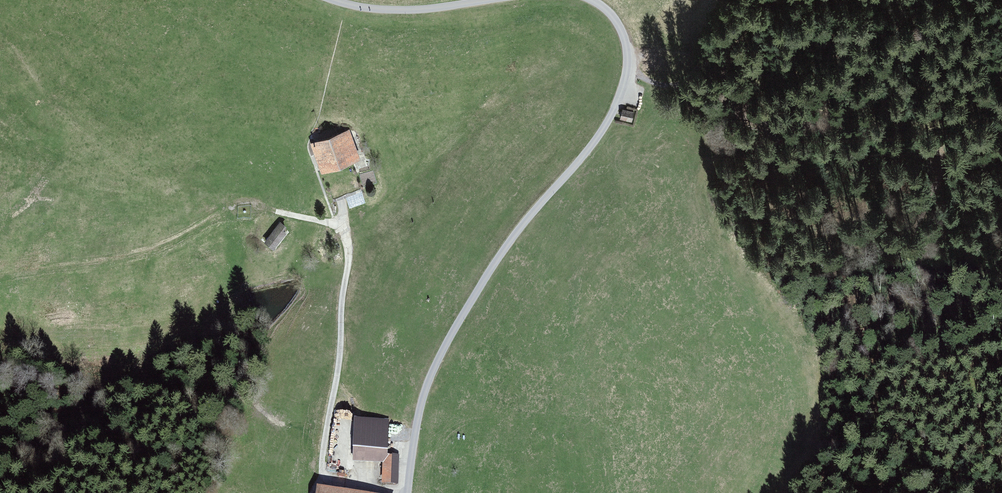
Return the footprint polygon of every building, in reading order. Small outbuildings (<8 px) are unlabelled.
[(634,112),(623,110),(621,120),(632,123),(634,112)] [(343,134),(311,145),(321,173),(353,161),(343,134)] [(281,223),(266,241),(274,248),(285,233),(281,230),(284,226),(281,223)] [(387,428),(351,429),(352,461),(388,460),(387,428)]
